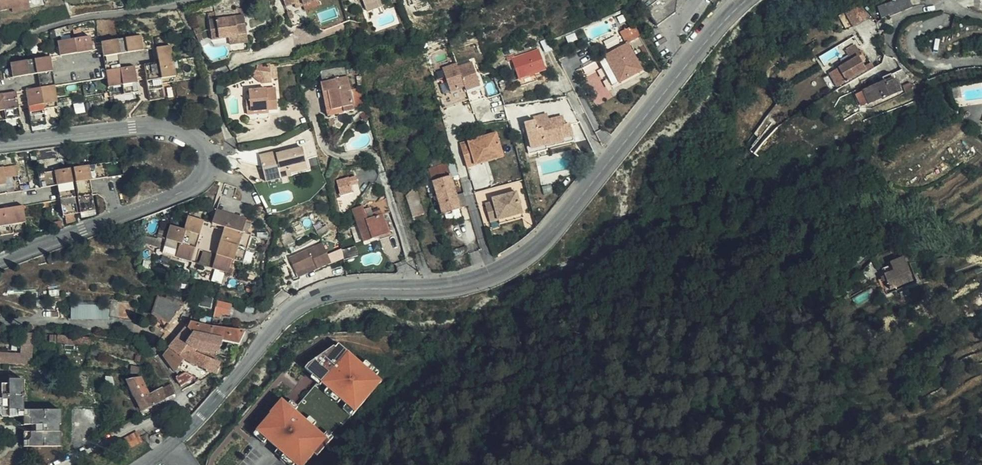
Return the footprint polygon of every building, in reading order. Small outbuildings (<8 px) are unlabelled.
[(11,8),(29,5),(28,0),(0,0),(0,11),(11,8)] [(317,0),(316,0),(302,5),(303,7),(304,11),(319,6),(317,0)] [(367,12),(382,7),(380,0),(362,0),(367,12)] [(658,26),(675,14),(677,0),(639,0),(658,26)] [(909,0),(901,0),(878,8),(882,19),(912,8),(909,0)] [(844,13),(853,28),(854,27),(869,20),(863,6),(862,6),(844,13)] [(238,9),(215,12),(216,19),(209,20),(211,40),(230,38),(229,35),(237,34),(246,33),(244,17),(238,17),(238,9)] [(308,21),(304,11),(289,17),(292,27),(308,21)] [(216,19),(215,12),(208,13),(209,20),(216,19)] [(203,40),(199,28),(193,30),(199,42),(203,40)] [(230,38),(211,40),(211,46),(232,44),(237,43),(237,34),(229,35),(230,38)] [(92,51),(89,36),(57,41),(59,56),(92,51)] [(100,42),(103,56),(117,54),(143,50),(141,36),(100,42)] [(626,41),(632,53),(641,48),(635,36),(626,41)] [(237,43),(232,44),(233,54),(248,52),(247,42),(237,43)] [(175,77),(171,46),(156,48),(158,63),(144,65),(149,101),(163,99),(160,79),(175,77)] [(845,52),(851,61),(858,57),(861,55),(855,46),(845,52)] [(512,60),(519,79),(534,74),(546,70),(538,49),(511,58),(511,57),(506,58),(507,61),(512,60)] [(641,71),(632,53),(609,64),(619,82),(641,71)] [(117,54),(103,56),(105,71),(119,69),(117,54)] [(12,78),(37,74),(52,72),(50,57),(10,63),(12,78)] [(867,73),(875,68),(872,64),(871,64),(864,67),(858,57),(851,61),(830,74),(837,87),(865,70),(867,73)] [(458,62),(443,66),(447,81),(441,83),(446,99),(482,90),(474,60),(458,64),(458,62)] [(269,64),(259,66),(258,68),(258,70),(257,71),(256,72),(254,74),(253,74),(252,75),(261,83),(271,82),(271,79),(269,64)] [(119,69),(105,71),(109,97),(137,93),(134,67),(119,69)] [(344,68),(331,71),(333,80),(347,77),(344,68)] [(894,82),(908,75),(902,70),(891,75),(894,82)] [(333,80),(331,71),(321,73),(323,82),(333,80)] [(52,72),(37,74),(40,88),(54,85),(52,72)] [(534,74),(519,79),(521,86),(537,81),(534,74)] [(918,84),(908,75),(894,82),(891,75),(867,86),(868,90),(863,92),(865,94),(868,103),(869,104),(882,98),(883,100),(918,84)] [(333,80),(340,109),(343,108),(344,113),(354,112),(347,77),(333,80)] [(332,111),(340,109),(333,80),(323,82),(321,82),(323,93),(328,92),(332,111)] [(413,84),(412,83),(409,83),(406,86),(406,89),(408,92),(411,92),(413,92),(415,89),(415,86),(413,84)] [(54,85),(40,88),(25,90),(31,126),(45,124),(43,109),(57,106),(54,85)] [(270,120),(270,115),(269,111),(278,111),(276,89),(249,91),(250,101),(246,102),(248,122),(270,120)] [(19,117),(15,92),(0,94),(0,120),(19,117)] [(342,114),(340,109),(332,111),(328,92),(323,93),(326,112),(327,117),(342,114)] [(861,106),(868,103),(865,94),(857,97),(861,106)] [(563,117),(548,120),(543,121),(542,120),(535,121),(525,124),(531,149),(573,138),(569,124),(565,126),(563,117)] [(497,134),(461,144),(468,168),(476,166),(475,160),(502,152),(497,134)] [(279,151),(259,155),(265,181),(291,176),(290,173),(307,169),(305,160),(302,149),(279,154),(279,151)] [(502,152),(475,160),(476,166),(504,158),(502,152)] [(316,159),(309,160),(310,167),(317,166),(316,159)] [(290,173),(291,176),(310,171),(308,160),(305,160),(307,169),(290,173)] [(121,161),(73,169),(80,213),(94,211),(89,180),(123,175),(121,161)] [(455,191),(447,163),(429,169),(431,176),(436,192),(437,196),(455,191)] [(16,165),(0,168),(0,195),(20,191),(16,165)] [(77,214),(69,169),(38,174),(40,188),(57,186),(62,216),(77,214)] [(358,184),(356,177),(349,179),(349,178),(337,181),(340,196),(353,193),(351,186),(358,184)] [(413,218),(424,215),(417,187),(407,197),(413,218)] [(455,191),(437,196),(442,214),(444,213),(459,209),(461,208),(457,195),(455,191)] [(465,193),(457,195),(461,208),(468,206),(465,193)] [(494,202),(485,205),(490,223),(499,220),(523,214),(517,193),(493,199),(494,202)] [(381,210),(383,215),(391,212),(387,199),(379,201),(381,210)] [(22,206),(0,210),(0,236),(27,231),(22,206)] [(362,242),(372,239),(367,220),(364,209),(363,206),(354,208),(352,209),(353,210),(358,226),(362,239),(362,242)] [(933,214),(933,212),(933,210),(932,208),(930,206),(928,206),(925,206),(923,207),(922,209),(921,211),(921,213),(922,216),(923,217),(925,218),(928,218),(930,218),(932,216),(933,214)] [(367,220),(383,215),(381,210),(373,213),(371,207),(364,209),(367,220)] [(459,209),(444,213),(447,223),(462,218),(459,209)] [(246,219),(216,210),(212,224),(225,228),(216,255),(203,251),(199,265),(228,273),(232,260),(242,263),(251,236),(242,233),(246,219)] [(524,218),(523,214),(499,220),(500,225),(524,218)] [(367,220),(372,239),(388,234),(383,215),(367,220)] [(192,263),(204,222),(188,217),(184,230),(171,226),(163,254),(192,263)] [(356,241),(362,239),(358,226),(352,228),(356,241)] [(331,264),(323,244),(290,258),(298,279),(331,264)] [(342,251),(344,260),(358,256),(355,247),(342,251)] [(891,289),(912,281),(902,258),(891,263),(894,272),(885,276),(891,289)] [(168,325),(184,305),(157,297),(152,315),(168,325)] [(231,304),(217,301),(215,313),(221,314),(230,316),(231,304)] [(136,304),(111,302),(110,305),(109,319),(135,322),(136,304)] [(70,319),(109,320),(109,319),(110,305),(71,305),(70,319)] [(219,350),(221,346),(222,341),(211,339),(213,327),(211,327),(190,322),(170,349),(180,357),(188,344),(196,350),(232,359),(234,353),(219,350)] [(245,331),(213,327),(211,339),(222,341),(239,345),(245,331)] [(0,351),(0,362),(33,364),(34,332),(23,332),(22,352),(0,351)] [(191,364),(195,354),(196,350),(188,344),(180,357),(183,359),(191,364)] [(301,398),(303,399),(294,410),(288,405),(282,399),(255,430),(256,431),(266,440),(278,450),(294,464),(295,464),(305,464),(313,455),(327,439),(325,437),(350,409),(354,413),(381,382),(375,377),(362,366),(339,346),(336,350),(335,349),(309,366),(306,370),(319,380),(309,392),(307,391),(306,391),(304,392),(303,393),(302,395),(301,396),(301,398)] [(179,369),(183,359),(180,357),(170,349),(164,356),(176,372),(178,373),(179,369)] [(216,375),(221,364),(195,354),(191,364),(183,359),(179,369),(186,373),(196,378),(198,379),(202,381),(212,374),(216,375)] [(362,366),(375,377),(378,373),(366,362),(362,366)] [(186,373),(177,379),(182,386),(193,380),(196,378),(186,373)] [(128,382),(137,401),(149,395),(142,379),(128,382)] [(22,380),(7,380),(8,386),(0,386),(0,417),(22,417),(22,425),(42,425),(42,432),(23,432),(22,446),(60,446),(60,432),(58,432),(58,425),(60,425),(60,411),(22,411),(22,380)] [(196,396),(204,404),(207,401),(219,386),(209,381),(196,396)] [(174,395),(175,395),(172,384),(149,395),(137,401),(142,411),(167,399),(168,401),(174,397),(174,395)] [(198,406),(200,408),(204,404),(196,396),(192,401),(194,403),(195,402),(199,405),(198,406)] [(291,402),(288,405),(295,411),(298,408),(291,402)] [(263,443),(266,440),(256,431),(253,435),(263,443)] [(137,432),(123,439),(128,449),(142,442),(139,438),(137,432)] [(327,432),(324,436),(327,439),(313,455),(316,458),(333,438),(327,432)] [(294,464),(278,450),(275,453),(288,464),(293,464),(294,464)]
